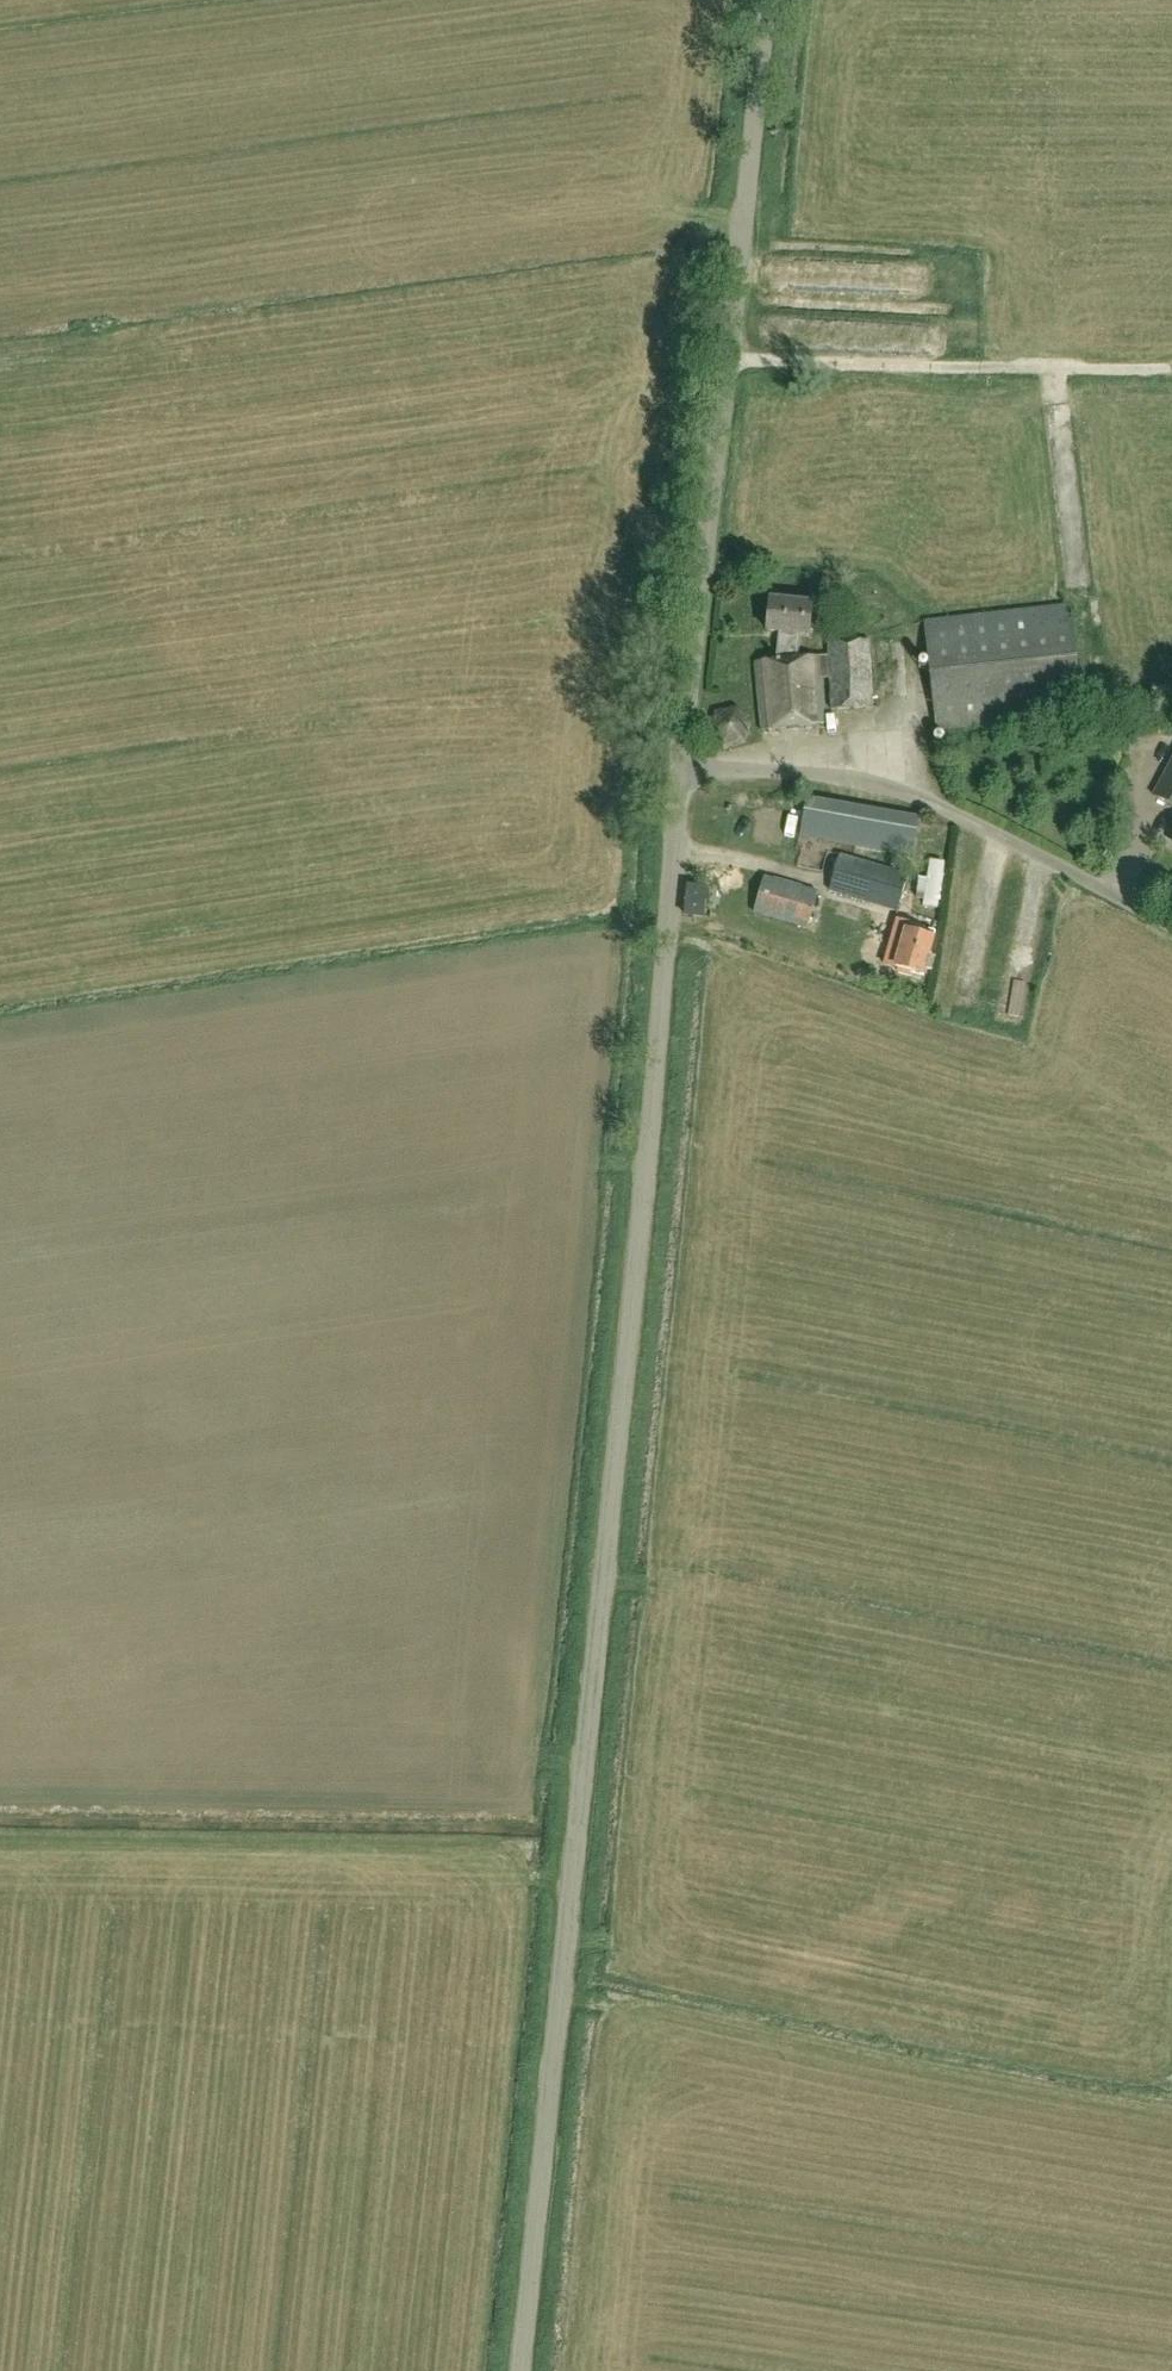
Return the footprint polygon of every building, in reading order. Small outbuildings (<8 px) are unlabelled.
[(872,708),(869,641),(828,644),(828,655),(796,657),(798,633),(810,635),(814,603),(772,598),(769,630),(781,631),(777,659),(756,662),(764,730),(826,723),(821,678),(830,678),(832,710),(872,708)] [(924,621),(937,730),(1082,712),(1069,604),(924,621)] [(724,750),(745,744),(752,722),(733,707),(711,712),(708,733),(724,750)] [(1154,795),(1171,804),(1171,761),(1154,795)] [(911,804),(803,786),(796,825),(905,843),(911,804)] [(908,874),(840,855),(830,890),(898,910),(908,874)] [(818,892),(764,877),(754,912),(807,928),(818,892)] [(704,917),(706,887),(689,886),(686,916),(704,917)] [(1001,986),(1027,991),(1039,923),(1014,918),(1001,986)] [(907,930),(898,967),(924,974),(935,931),(923,928),(922,933),(907,930)] [(1023,1011),(1023,998),(996,996),(996,1009),(1023,1011)]
